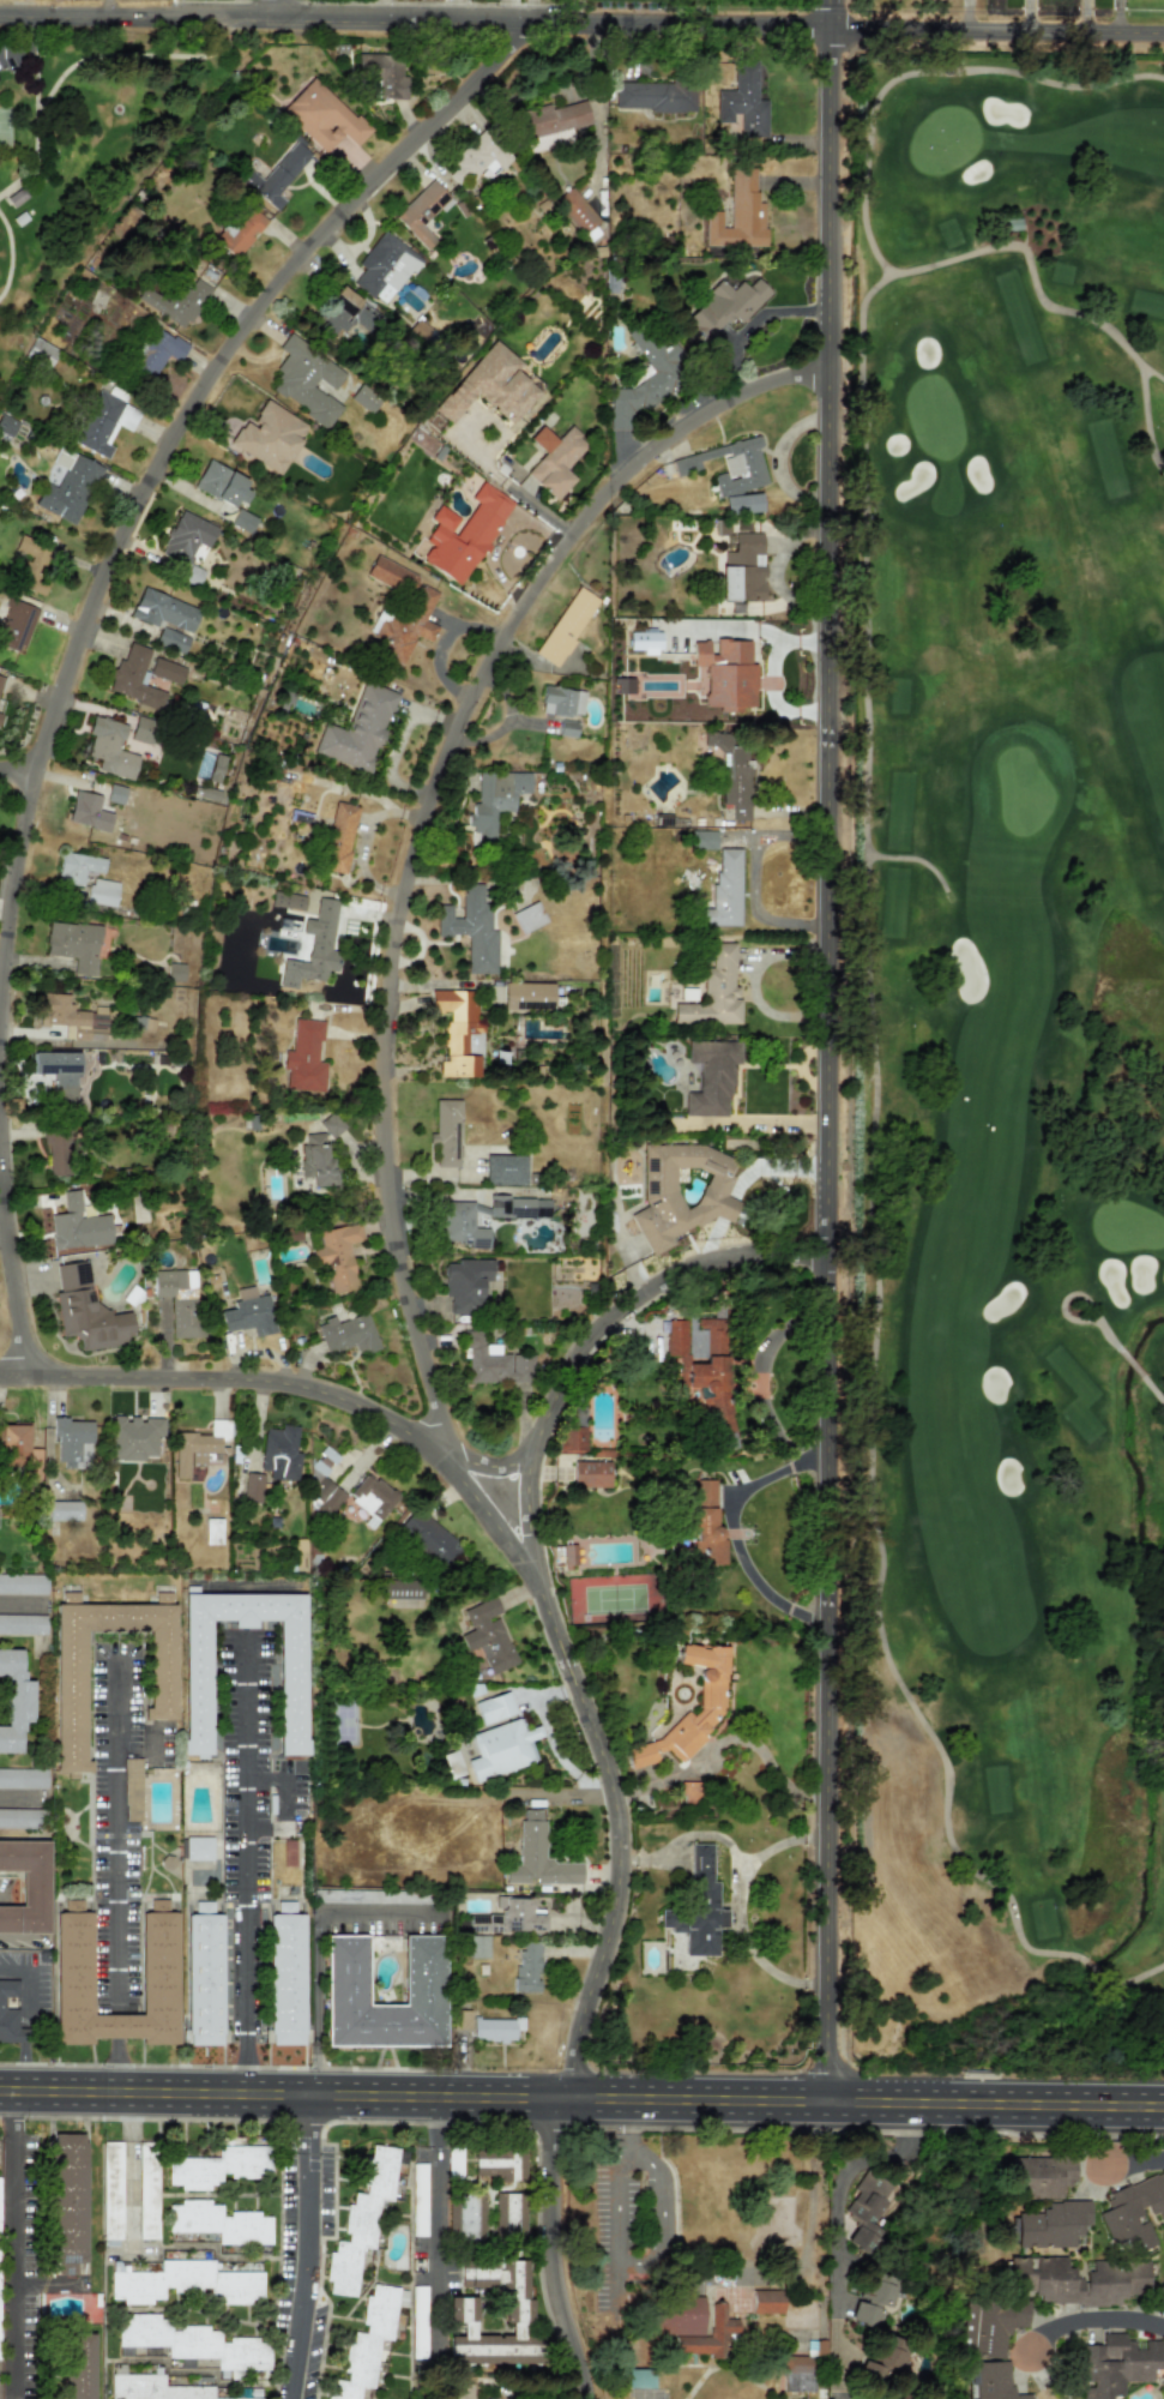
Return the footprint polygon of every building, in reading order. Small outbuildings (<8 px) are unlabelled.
[(356,79),(373,78),(373,98),(406,98),(405,76),(400,76),(400,53),(356,54),(356,79)] [(740,138),(767,137),(767,101),(757,101),(757,62),(733,62),(733,90),(717,90),(717,123),(732,123),(732,114),(740,114),(740,138)] [(312,77),(280,111),(325,153),(342,135),(356,147),(371,132),(312,77)] [(616,111),(695,110),(695,82),(615,83),(616,111)] [(518,112),(527,152),(575,141),(572,129),(591,124),(586,101),(551,109),(550,105),(518,112)] [(450,161),(456,168),(448,175),(458,186),(471,173),(475,177),(484,168),(492,177),(510,161),(483,131),(450,161)] [(277,195),(312,153),(296,139),(262,181),(245,167),(235,179),(275,213),(284,201),(277,195)] [(730,169),(730,228),(721,228),(721,212),(705,212),(706,247),(765,247),(765,203),(757,203),(757,169),(730,169)] [(425,250),(435,240),(422,227),(451,200),(432,180),(393,216),(425,250)] [(582,236),(599,222),(572,187),(554,201),(582,236)] [(267,222),(247,204),(215,241),(235,258),(267,222)] [(358,264),(363,268),(353,283),(387,307),(421,257),(382,230),(358,264)] [(136,299),(184,329),(210,288),(195,278),(187,290),(177,283),(168,299),(145,284),(136,299)] [(770,292),(756,278),(747,288),(740,281),(732,290),(722,280),(685,319),(709,342),(732,318),(739,324),(770,292)] [(351,317),(362,303),(342,286),(310,324),(330,340),(338,329),(343,333),(354,320),(351,317)] [(152,380),(167,355),(178,362),(188,347),(155,326),(130,366),(152,380)] [(345,373),(288,333),(278,349),(286,354),(275,370),(282,374),(271,390),(326,428),(341,407),(312,386),(317,379),(333,390),(345,373)] [(57,349),(33,339),(24,360),(49,370),(57,349)] [(434,410),(450,424),(475,394),(511,425),(540,392),(515,371),(521,363),(493,340),(434,410)] [(370,414),(380,400),(359,385),(349,399),(370,414)] [(98,389),(73,443),(107,459),(112,447),(107,445),(116,425),(131,432),(140,412),(121,403),(125,393),(110,386),(107,394),(98,389)] [(280,475),(309,426),(265,400),(251,424),(244,420),(229,445),(280,475)] [(1,413),(0,415),(0,433),(10,438),(18,422),(1,413)] [(431,455),(439,441),(415,425),(406,438),(431,455)] [(575,479),(565,470),(588,444),(569,427),(556,440),(541,426),(529,439),(544,453),(526,474),(555,501),(575,479)] [(676,476),(700,470),(698,462),(722,456),(727,472),(712,476),(718,498),(768,485),(756,437),(671,459),(676,476)] [(34,506),(75,525),(101,467),(58,447),(51,463),(64,469),(56,487),(44,482),(34,506)] [(193,487),(237,510),(247,491),(243,489),(248,480),(208,459),(193,487)] [(512,501),(481,482),(471,499),(476,502),(465,522),(437,506),(430,519),(437,523),(427,540),(432,543),(421,562),(462,587),(512,501)] [(230,523),(248,534),(257,519),(238,509),(230,523)] [(208,548),(217,527),(178,511),(160,554),(188,565),(197,544),(208,548)] [(715,535),(751,533),(750,520),(714,521),(715,535)] [(722,601),(764,600),(763,534),(734,534),(734,552),(721,552),(722,601)] [(44,595),(48,582),(40,580),(51,547),(19,537),(14,551),(27,555),(17,587),(44,595)] [(418,578),(377,554),(365,575),(406,598),(418,578)] [(438,593),(420,584),(404,616),(382,605),(369,630),(377,634),(369,650),(402,666),(416,637),(430,643),(438,627),(424,621),(438,593)] [(200,611),(143,586),(130,617),(156,628),(159,621),(191,634),(200,611)] [(599,600),(578,586),(534,653),(556,667),(599,600)] [(21,654),(38,608),(0,595),(0,621),(0,622),(0,646),(21,654)] [(155,645),(183,656),(190,637),(162,627),(155,645)] [(629,650),(642,650),(642,655),(660,655),(660,633),(629,633),(629,650)] [(750,641),(715,639),(715,655),(707,655),(708,642),(693,642),(692,667),(705,667),(703,707),(718,707),(718,712),(741,713),(741,707),(755,707),(756,664),(749,664),(750,641)] [(161,709),(166,693),(144,686),(148,673),(143,671),(151,649),(129,643),(123,661),(117,659),(106,692),(161,709)] [(149,675),(180,685),(185,668),(154,658),(149,675)] [(612,693),(633,693),(634,679),(613,679),(612,693)] [(371,773),(397,692),(362,681),(347,730),(323,723),(313,754),(371,773)] [(585,691),(543,687),(540,713),(582,717),(585,691)] [(126,725),(92,716),(87,734),(92,736),(87,757),(100,760),(97,771),(132,780),(138,756),(119,751),(126,725)] [(130,739),(154,746),(161,724),(136,716),(130,739)] [(575,738),(578,722),(560,719),(557,735),(575,738)] [(749,822),(750,767),(745,767),(746,736),(696,735),(695,746),(722,746),(720,821),(749,822)] [(208,780),(219,783),(226,757),(214,754),(208,780)] [(530,772),(478,772),(478,804),(470,804),(469,825),(472,825),(472,842),(496,843),(496,812),(514,812),(514,794),(530,794),(530,772)] [(121,805),(126,789),(111,784),(106,800),(121,805)] [(69,822),(95,826),(100,795),(74,791),(69,822)] [(359,808),(336,802),(319,869),(343,875),(359,808)] [(741,849),(715,848),(714,910),(698,909),(698,926),(740,926),(741,849)] [(105,857),(60,853),(57,884),(83,886),(84,872),(104,873),(105,857)] [(118,883),(90,878),(86,902),(114,907),(118,883)] [(467,974),(496,974),(496,930),(490,930),(490,905),(483,905),(483,884),(463,884),(462,918),(452,918),(452,905),(437,905),(437,936),(467,936),(467,974)] [(305,895),(272,892),(271,908),(304,911),(305,895)] [(337,900),(317,898),(315,920),(303,919),(302,933),(310,934),(307,963),(282,960),(279,986),(296,989),(297,978),(326,982),(327,973),(336,975),(339,952),(331,951),(337,900)] [(546,923),(538,902),(511,913),(520,934),(546,923)] [(73,975),(96,977),(100,926),(48,922),(45,955),(74,958),(73,975)] [(740,1024),(740,999),(735,999),(735,943),(711,943),(711,969),(703,969),(703,1004),(673,1004),(673,1024),(740,1024)] [(184,964),(168,963),(167,980),(183,981),(184,964)] [(553,983),(503,983),(503,1010),(552,1011),(553,983)] [(106,1007),(94,1007),(94,1012),(70,1011),(70,994),(40,993),(39,1025),(81,1027),(81,1039),(105,1040),(106,1007)] [(286,1089),(324,1091),(325,1063),(317,1062),(318,1043),(323,1043),(324,1021),(294,1019),(292,1052),(284,1051),(283,1069),(287,1069),(286,1089)] [(684,1116),(726,1116),(726,1095),(733,1095),(733,1064),(740,1064),(739,1042),(688,1042),(688,1064),(698,1064),(698,1092),(684,1092),(684,1116)] [(77,1053),(33,1052),(32,1074),(53,1074),(52,1096),(77,1096),(77,1053)] [(459,1100),(434,1100),(435,1134),(429,1134),(429,1145),(435,1145),(436,1167),(460,1167),(459,1100)] [(331,1139),(345,1128),(332,1112),(318,1123),(331,1139)] [(47,1176),(73,1175),(72,1127),(46,1128),(47,1176)] [(301,1178),(310,1177),(310,1186),(334,1185),(333,1159),(326,1159),(325,1133),(305,1134),(305,1144),(300,1144),(301,1178)] [(647,1207),(631,1214),(649,1257),(664,1250),(664,1255),(670,1255),(685,1248),(682,1240),(675,1243),(671,1243),(673,1236),(717,1217),(729,1222),(731,1222),(739,1202),(726,1197),(734,1179),(734,1159),(698,1145),(643,1145),(644,1200),(647,1207)] [(526,1185),(526,1156),(485,1155),(485,1185),(526,1185)] [(110,1215),(82,1217),(79,1190),(63,1191),(65,1214),(50,1215),(53,1249),(112,1244),(110,1215)] [(549,1198),(488,1197),(488,1217),(549,1218),(549,1198)] [(489,1228),(473,1228),(474,1202),(441,1202),(440,1245),(488,1245),(489,1228)] [(357,1290),(348,1243),(362,1240),(359,1224),(314,1232),(325,1295),(357,1290)] [(284,1235),(287,1235),(287,1242),(301,1241),(300,1229),(284,1230),(284,1235)] [(449,1314),(481,1314),(481,1281),(492,1281),(492,1260),(444,1261),(444,1297),(449,1297),(449,1314)] [(56,1265),(59,1292),(55,1292),(60,1339),(78,1337),(79,1350),(134,1343),(130,1313),(108,1315),(107,1304),(92,1306),(87,1261),(56,1265)] [(172,1338),(197,1337),(195,1270),(153,1271),(153,1298),(171,1297),(172,1338)] [(275,1333),(268,1295),(256,1297),(254,1286),(234,1290),(237,1308),(218,1311),(223,1333),(252,1327),(254,1337),(275,1333)] [(378,1348),(366,1313),(336,1323),(334,1317),(315,1324),(326,1354),(353,1345),(357,1356),(378,1348)] [(725,1319),(694,1319),(694,1343),(701,1340),(701,1347),(691,1347),(686,1349),(686,1321),(666,1321),(666,1356),(679,1356),(679,1378),(683,1388),(699,1388),(699,1405),(708,1426),(708,1428),(718,1450),(728,1450),(734,1448),(733,1416),(725,1398),(725,1319)] [(500,1354),(500,1345),(481,1344),(481,1331),(461,1331),(461,1348),(468,1348),(467,1384),(532,1385),(532,1355),(500,1354)] [(109,1461),(146,1461),(146,1457),(157,1457),(157,1437),(163,1437),(164,1418),(141,1418),(141,1417),(126,1416),(109,1416),(109,1461)] [(92,1420),(53,1420),(52,1436),(58,1436),(58,1468),(91,1469),(92,1420)] [(175,1434),(175,1478),(188,1478),(188,1462),(220,1463),(221,1441),(231,1441),(231,1420),(210,1420),(210,1434),(175,1434)] [(2,1443),(2,1467),(28,1467),(28,1477),(40,1477),(40,1450),(30,1450),(30,1425),(0,1425),(0,1443),(2,1443)] [(264,1428),(259,1471),(269,1471),(268,1479),(296,1482),(299,1453),(295,1452),(297,1426),(280,1425),(280,1430),(264,1428)] [(585,1452),(585,1427),(560,1427),(560,1452),(585,1452)] [(610,1487),(609,1461),(572,1462),(573,1488),(610,1487)] [(189,1479),(204,1480),(204,1465),(190,1465),(189,1479)] [(347,1496),(378,1521),(398,1498),(367,1472),(347,1496)] [(260,1504),(264,1475),(246,1473),(242,1501),(260,1504)] [(346,1497),(322,1475),(307,1491),(319,1502),(315,1506),(327,1517),(346,1497)] [(726,1565),(726,1540),(721,1540),(721,1528),(715,1527),(716,1507),(715,1507),(715,1480),(696,1480),(695,1508),(689,1508),(688,1527),(694,1527),(693,1556),(700,1556),(700,1565),(726,1565)] [(81,1501),(48,1501),(48,1521),(81,1521),(81,1501)] [(462,1547),(416,1507),(397,1529),(443,1569),(462,1547)] [(205,1545),(221,1545),(222,1519),(205,1519),(205,1545)] [(576,1564),(575,1545),(562,1545),(562,1565),(576,1564)] [(0,1574),(0,1595),(46,1596),(47,1575),(0,1574)] [(382,1601),(412,1599),(412,1608),(426,1607),(425,1579),(381,1581),(382,1601)] [(56,1604),(55,1774),(66,1774),(66,1780),(78,1780),(78,1773),(91,1773),(91,1762),(86,1762),(86,1632),(149,1632),(149,1709),(143,1709),(143,1720),(175,1720),(175,1593),(155,1593),(155,1605),(56,1604)] [(305,1594),(184,1594),(184,1755),(195,1755),(195,1762),(210,1762),(210,1620),(233,1620),(233,1628),(256,1628),(256,1620),(279,1620),(279,1755),(305,1755),(305,1594)] [(463,1609),(471,1631),(460,1635),(467,1652),(478,1647),(489,1675),(517,1664),(498,1616),(501,1614),(495,1597),(463,1609)] [(726,1647),(706,1646),(702,1651),(695,1645),(679,1645),(678,1665),(700,1666),(698,1710),(692,1717),(686,1711),(654,1745),(628,1744),(627,1763),(630,1765),(656,1766),(656,1752),(669,1752),(682,1764),(704,1740),(704,1733),(722,1713),(723,1689),(724,1688),(726,1647)] [(6,1727),(0,1727),(0,1753),(21,1753),(21,1723),(33,1723),(33,1681),(22,1681),(22,1649),(0,1649),(0,1676),(6,1676),(6,1727)] [(482,1725),(516,1714),(508,1691),(474,1703),(482,1725)] [(474,1782),(536,1762),(530,1741),(542,1737),(538,1725),(523,1730),(519,1719),(470,1734),(477,1757),(467,1760),(474,1782)] [(445,1781),(464,1774),(456,1750),(437,1757),(445,1781)] [(47,1770),(0,1769),(0,1788),(47,1789),(47,1770)] [(682,1803),(698,1803),(697,1782),(681,1783),(682,1803)] [(581,1883),(581,1862),(544,1862),(544,1810),(519,1810),(519,1866),(504,1866),(504,1883),(581,1883)] [(185,1860),(212,1861),(212,1837),(185,1837),(185,1860)] [(48,1934),(49,1840),(0,1840),(0,1871),(20,1871),(20,1906),(0,1906),(0,1934),(48,1934)] [(711,1844),(689,1844),(690,1909),(660,1910),(660,1928),(670,1928),(670,1933),(684,1933),(684,1956),(717,1956),(716,1930),(726,1930),(726,1910),(718,1910),(717,1882),(712,1882),(711,1844)] [(353,1902),(427,1904),(427,1892),(354,1890),(353,1902)] [(543,1933),(544,1912),(531,1912),(531,1897),(495,1897),(495,1914),(469,1913),(469,1932),(543,1933)] [(140,2015),(92,2015),(91,1912),(83,1913),(83,1900),(64,1900),(64,1913),(55,1913),(56,2045),(92,2045),(92,2038),(141,2038),(141,2044),(177,2044),(176,1912),(168,1912),(168,1900),(149,1900),(149,1912),(140,1912),(140,2015)] [(221,1914),(213,1914),(212,1902),(195,1902),(195,1915),(185,1915),(187,2045),(222,2045),(221,1914)] [(268,1914),(269,2045),(304,2045),(303,1914),(294,1914),(294,1902),(277,1902),(277,1914),(268,1914)] [(444,2046),(444,1935),(403,1935),(403,2005),(367,2005),(368,1935),(326,1935),(326,2046),(444,2046)] [(488,1959),(488,1936),(469,1935),(469,1959),(488,1959)] [(516,1992),(539,1992),(540,1942),(517,1942),(516,1992)] [(0,1980),(0,2042),(25,2043),(25,2029),(17,2029),(17,2009),(16,2009),(17,1980),(0,1980)] [(84,2133),(48,2133),(49,2262),(85,2262),(84,2133)] [(121,2142),(101,2142),(103,2246),(122,2246),(121,2142)] [(139,2239),(158,2239),(157,2142),(138,2142),(139,2239)] [(397,2148),(371,2145),(370,2157),(365,2157),(361,2194),(353,2193),(352,2204),(347,2204),(344,2242),(335,2241),(334,2253),(328,2252),(325,2281),(330,2281),(328,2294),(356,2297),(361,2249),(374,2250),(379,2200),(392,2201),(397,2148)] [(271,2146),(217,2146),(217,2158),(168,2158),(168,2185),(179,2185),(179,2190),(211,2191),(211,2182),(220,2182),(221,2177),(270,2177),(271,2146)] [(525,2146),(474,2148),(475,2177),(498,2176),(498,2183),(526,2182),(525,2146)] [(1074,2183),(1074,2156),(1012,2158),(1013,2199),(1061,2197),(1061,2183),(1074,2183)] [(864,2255),(879,2230),(869,2224),(892,2184),(864,2170),(840,2212),(856,2220),(843,2243),(864,2255)] [(1104,2194),(1109,2208),(1098,2212),(1116,2257),(1154,2243),(1144,2217),(1156,2212),(1158,2220),(1163,2218),(1163,2171),(1104,2194)] [(525,2237),(525,2193),(495,2193),(494,2236),(525,2237)] [(485,2195),(450,2194),(447,2238),(484,2239),(485,2195)] [(168,2232),(217,2232),(217,2244),(270,2244),(270,2217),(259,2217),(259,2213),(220,2213),(220,2205),(209,2205),(209,2200),(179,2200),(179,2205),(168,2205),(168,2232)] [(1088,2201),(1045,2201),(1045,2212),(1015,2212),(1017,2247),(1073,2247),(1073,2236),(1081,2236),(1081,2225),(1090,2225),(1088,2201)] [(1148,2261),(1090,2260),(1090,2272),(1084,2272),(1084,2279),(1073,2278),(1073,2267),(1065,2267),(1065,2257),(1008,2256),(1007,2291),(1032,2291),(1032,2303),(1118,2305),(1118,2299),(1138,2299),(1138,2287),(1147,2287),(1148,2261)] [(535,2364),(535,2299),(526,2299),(526,2260),(460,2259),(459,2286),(505,2287),(503,2322),(511,2322),(511,2335),(475,2335),(476,2297),(448,2296),(448,2321),(462,2321),(462,2335),(450,2335),(448,2363),(535,2364)] [(262,2273),(213,2273),(213,2261),(160,2260),(160,2272),(127,2272),(127,2262),(110,2262),(110,2299),(121,2299),(121,2304),(152,2304),(152,2300),(163,2300),(163,2290),(209,2291),(209,2298),(220,2298),(220,2304),(262,2304),(262,2273)] [(893,2278),(863,2271),(857,2299),(852,2298),(848,2321),(875,2327),(880,2305),(887,2308),(893,2278)] [(1150,2298),(1163,2308),(1163,2275),(1150,2298)] [(360,2387),(373,2389),(378,2339),(392,2341),(396,2306),(406,2308),(408,2289),(372,2285),(371,2296),(366,2296),(362,2333),(353,2333),(352,2344),(347,2343),(343,2381),(335,2380),(333,2396),(327,2395),(326,2398),(359,2398),(360,2387)] [(411,2359),(425,2359),(426,2310),(416,2310),(416,2305),(425,2306),(426,2292),(424,2292),(424,2287),(413,2287),(411,2359)] [(782,2290),(750,2290),(749,2313),(780,2314),(782,2290)] [(702,2297),(653,2297),(652,2334),(674,2335),(673,2352),(710,2353),(710,2357),(723,2357),(724,2333),(736,2333),(736,2317),(724,2317),(724,2303),(710,2303),(708,2335),(702,2335),(702,2297)] [(963,2297),(959,2356),(1003,2358),(1005,2326),(1026,2327),(1027,2301),(963,2297)] [(116,2342),(167,2351),(167,2354),(217,2363),(216,2369),(236,2372),(236,2369),(265,2375),(271,2342),(224,2334),(224,2333),(208,2330),(208,2331),(170,2324),(171,2320),(130,2312),(128,2322),(119,2320),(116,2342)] [(92,2333),(64,2333),(64,2398),(92,2398),(92,2333)] [(869,2363),(861,2359),(856,2373),(876,2380),(879,2374),(893,2380),(906,2343),(880,2333),(869,2363)] [(1110,2395),(1122,2395),(1122,2381),(1152,2381),(1152,2369),(1163,2369),(1163,2340),(1142,2340),(1142,2350),(1133,2350),(1133,2340),(1123,2340),(1123,2333),(1099,2333),(1099,2345),(1080,2345),(1080,2398),(1110,2398),(1110,2395)] [(780,2355),(780,2392),(812,2392),(813,2356),(780,2355)] [(1029,2393),(1009,2394),(1008,2361),(972,2362),(974,2398),(1029,2398),(1029,2393)] [(212,2398),(212,2386),(162,2387),(162,2374),(124,2375),(124,2364),(109,2365),(110,2398),(261,2398),(212,2398)] [(651,2388),(651,2369),(626,2369),(626,2388),(651,2388)] [(472,2384),(453,2385),(453,2398),(473,2398),(472,2384)]
